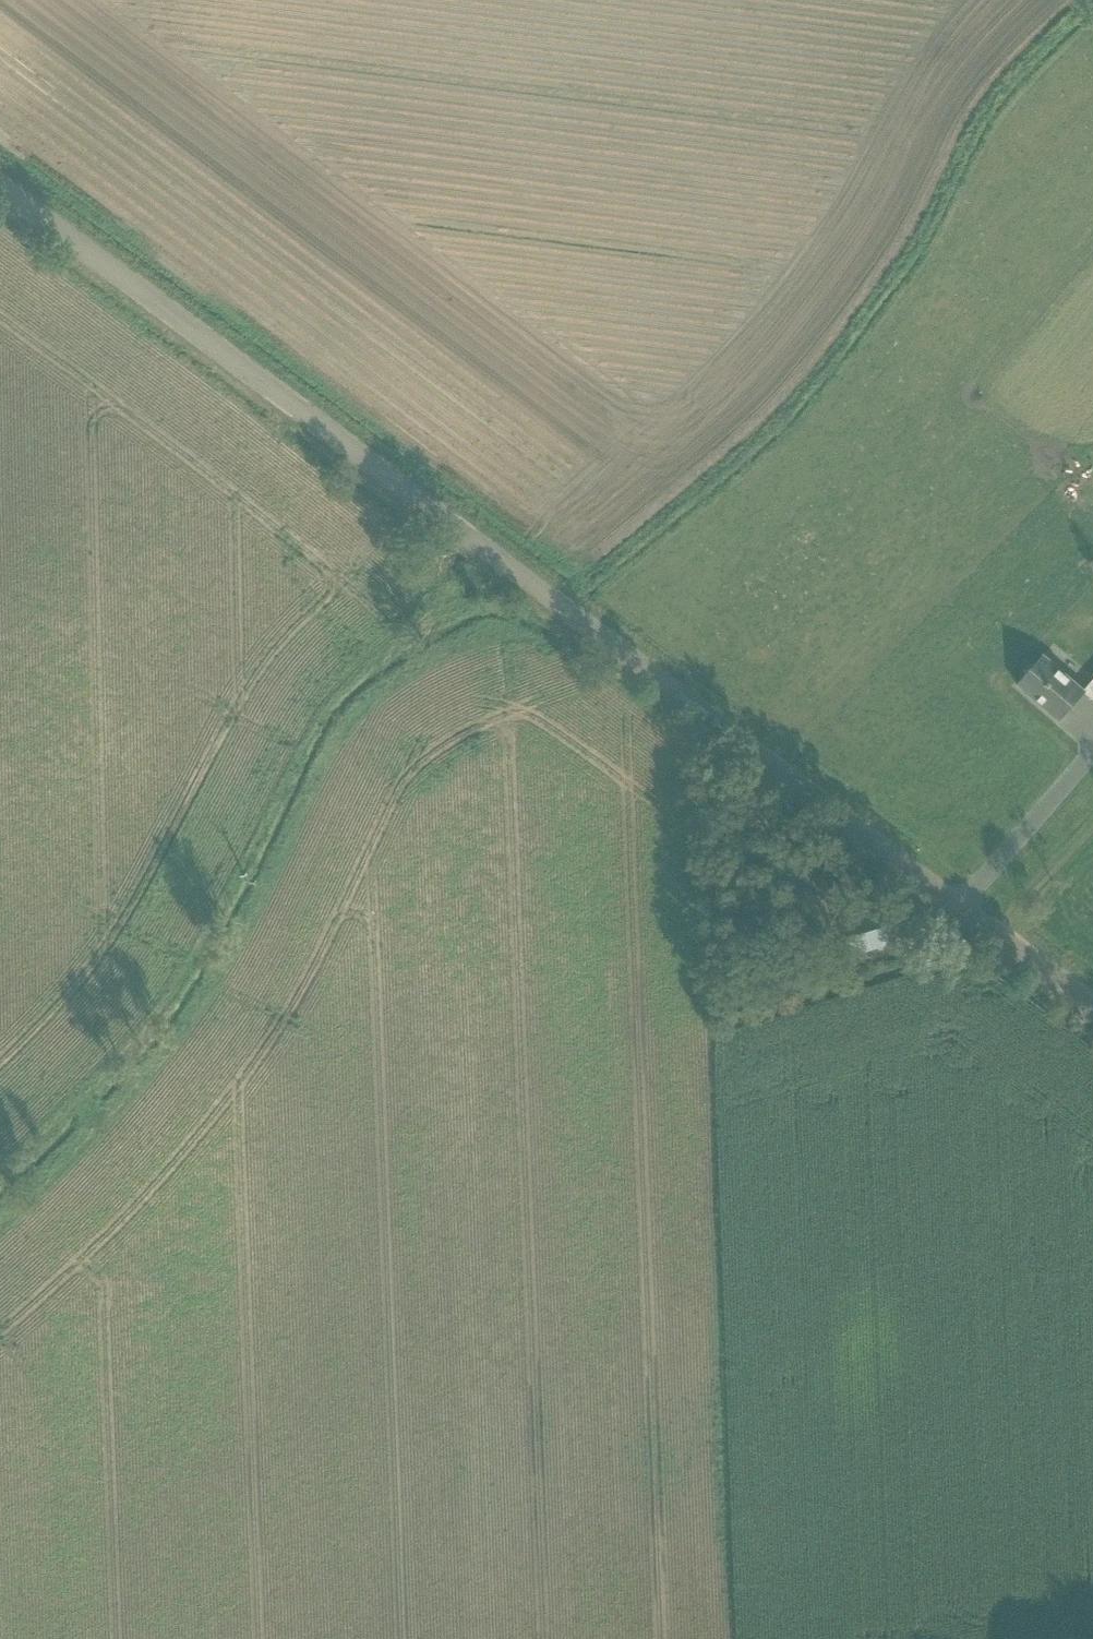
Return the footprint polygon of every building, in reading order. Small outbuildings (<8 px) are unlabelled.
[(1085,692),(1043,655),(1034,666),(1029,666),(1022,673),(1023,679),(1015,687),(1058,724),(1085,692)] [(850,953),(888,942),(878,912),(841,923),(850,953)]
